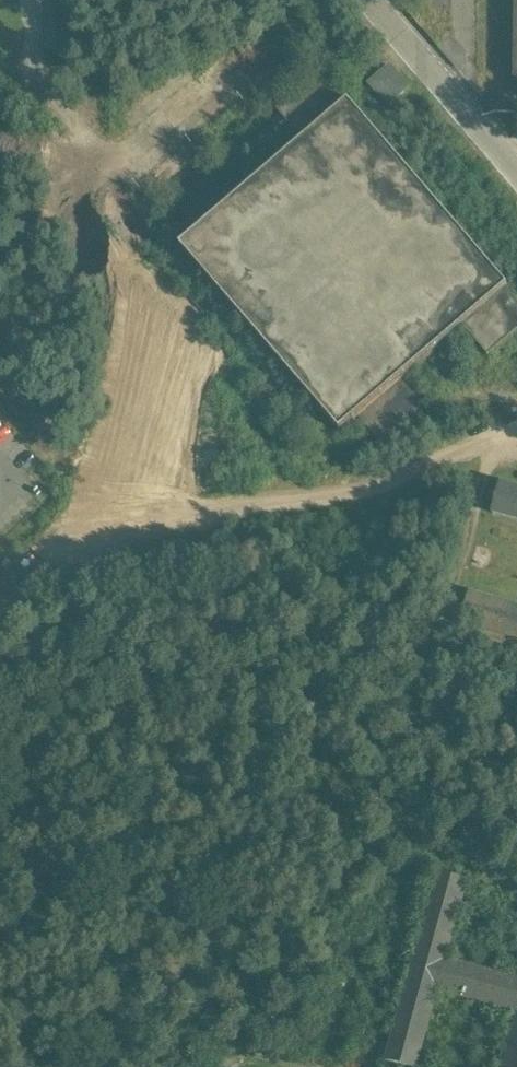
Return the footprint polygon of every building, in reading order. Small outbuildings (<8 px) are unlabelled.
[(390,67),(370,85),(388,106),(408,88),(390,67)] [(319,76),(276,113),(302,143),(241,196),(215,165),(172,203),(198,233),(180,249),(340,434),(358,418),(384,448),(427,411),(401,381),(462,328),(488,358),(516,334),(516,304),(506,291),(508,289),(348,103),(346,107),(319,76)] [(500,485),(492,513),(516,520),(516,490),(500,485)] [(469,595),(461,623),(516,639),(516,608),(469,595)] [(418,952),(417,952),(407,986),(408,986),(387,1063),(402,1066),(417,1066),(437,991),(516,1012),(516,982),(445,963),(467,883),(439,875),(418,952)] [(505,1066),(516,1066),(516,1023),(505,1066)]
